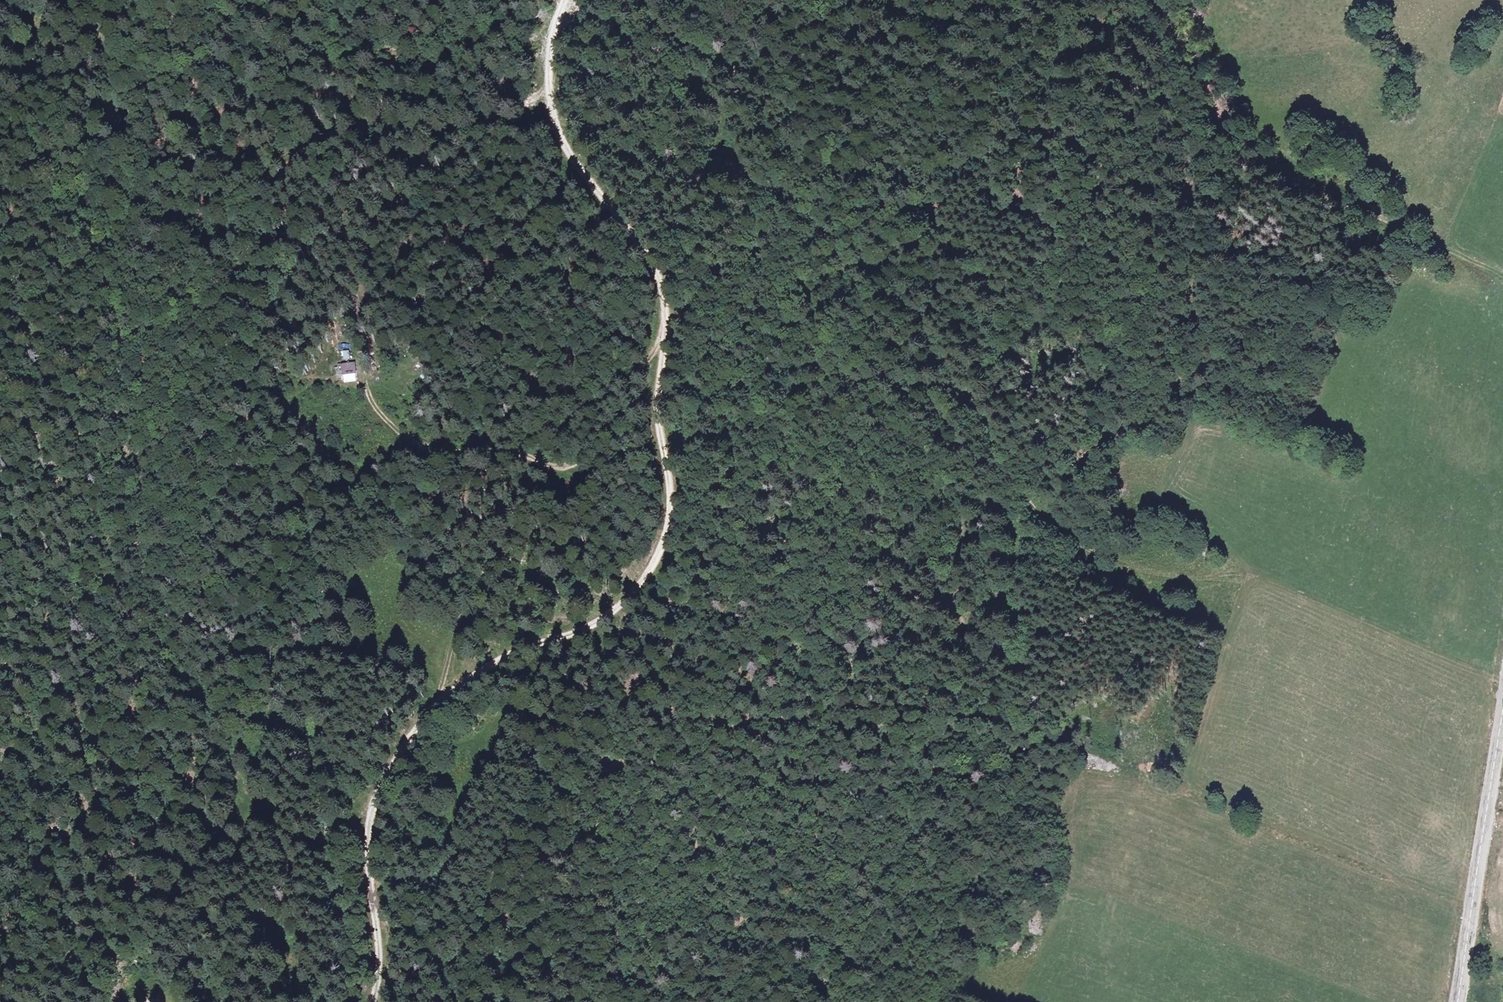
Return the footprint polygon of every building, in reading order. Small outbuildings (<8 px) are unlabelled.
[(340,382),(354,381),(353,361),(339,362),(340,382)]
